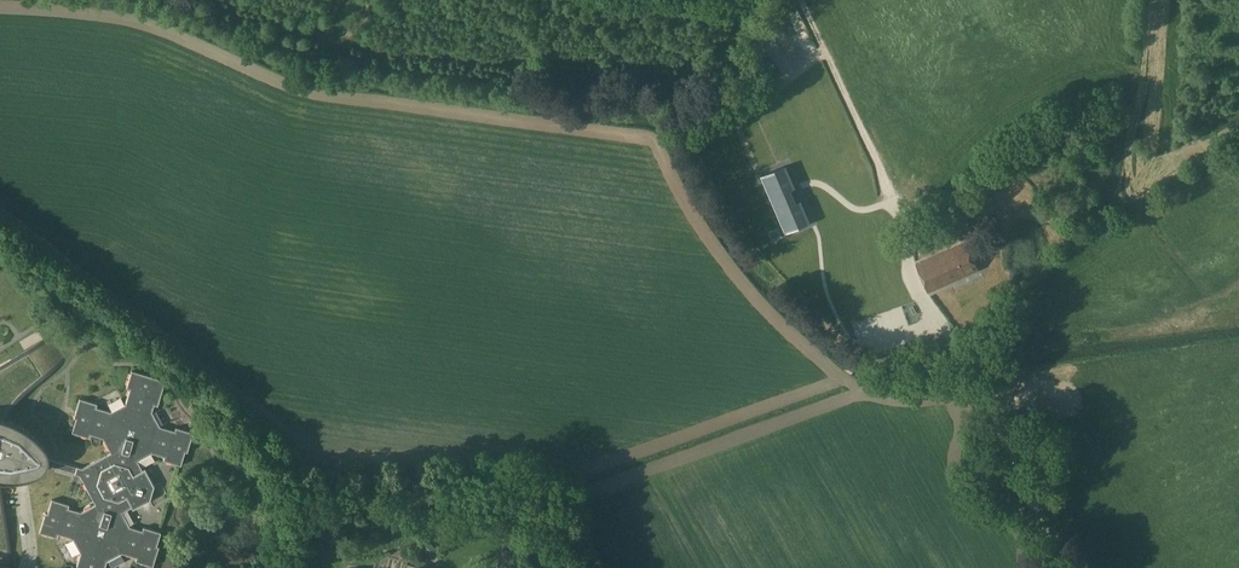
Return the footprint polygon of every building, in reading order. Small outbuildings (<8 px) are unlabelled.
[(786,164),(761,176),(785,233),(810,220),(786,164)] [(928,292),(978,270),(966,243),(917,264),(928,292)] [(16,479),(30,476),(37,474),(43,469),(45,465),(74,474),(76,467),(48,458),(45,449),(42,444),(34,436),(23,427),(12,420),(6,418),(9,412),(19,397),(27,388),(38,378),(43,375),(27,354),(0,370),(0,479),(16,479)] [(76,467),(74,474),(79,475),(94,504),(80,512),(67,508),(68,505),(50,500),(47,513),(45,513),(39,532),(56,537),(57,534),(72,538),(80,553),(75,567),(72,567),(71,567),(105,567),(104,567),(106,561),(121,553),(136,558),(135,561),(152,566),(158,547),(156,546),(160,532),(142,527),(141,530),(129,526),(121,512),(130,507),(131,509),(149,499),(154,485),(144,469),(142,470),(136,461),(151,453),(164,456),(162,460),(180,465),(184,451),(186,452),(192,432),(175,427),(174,431),(159,426),(151,412),(153,405),(157,405),(164,381),(131,371),(126,388),(129,389),(125,404),(110,412),(95,407),(96,403),(79,398),(73,418),(75,419),(71,433),(88,438),(90,434),(102,438),(110,453),(81,468),(76,467)] [(431,541),(424,547),(435,560),(442,553),(431,541)]
